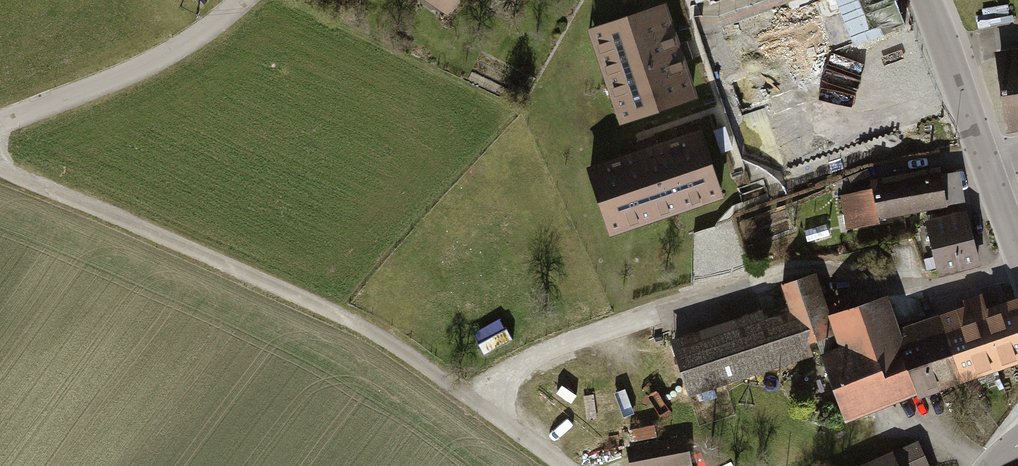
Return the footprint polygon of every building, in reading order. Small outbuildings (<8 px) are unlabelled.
[(445,15),(454,0),(422,0),(445,15)] [(659,2),(580,28),(611,120),(690,93),(659,2)] [(1006,137),(1017,136),(1017,51),(993,54),(1006,137)] [(693,128),(580,167),(603,233),(716,195),(693,128)] [(943,171),(870,183),(871,191),(843,196),(849,232),(951,215),(949,208),(968,205),(962,173),(944,176),(943,171)] [(966,214),(925,226),(942,282),(983,270),(966,214)] [(841,428),(1017,371),(1017,309),(1015,299),(902,336),(890,301),(829,320),(817,282),(785,292),(791,311),(804,352),(815,348),(841,428)] [(791,311),(670,350),(688,406),(809,366),(804,352),(791,311)] [(690,440),(659,445),(656,429),(626,435),(632,465),(695,465),(690,440)] [(916,441),(860,465),(927,465),(916,441)]
